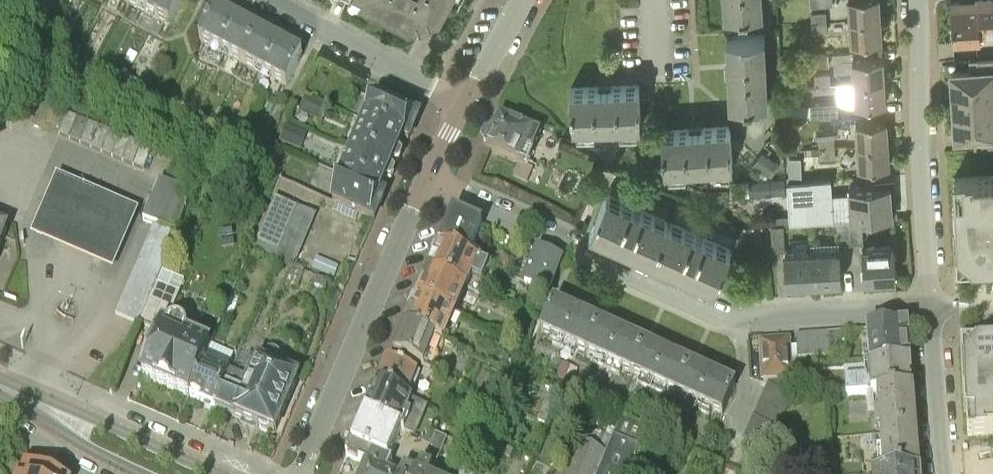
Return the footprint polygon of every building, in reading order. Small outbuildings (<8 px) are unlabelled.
[(126,4),(140,11),(146,0),(128,0),(126,4)] [(165,0),(146,0),(140,11),(155,19),(165,0)] [(155,19),(170,27),(183,0),(165,0),(155,19)] [(410,31),(419,28),(420,31),(432,27),(431,24),(441,21),(413,6),(417,0),(351,0),(410,31)] [(413,6),(441,21),(451,0),(417,0),(413,6)] [(726,13),(764,10),(764,0),(725,0),(726,13)] [(880,18),(879,0),(849,0),(850,20),(880,18)] [(951,0),(953,43),(981,41),(980,36),(992,35),(992,0),(956,0),(951,0)] [(812,11),(812,23),(828,23),(827,10),(812,11)] [(230,19),(223,15),(216,11),(199,42),(214,50),(230,19)] [(852,43),(881,41),(880,18),(850,20),(852,43)] [(230,19),(214,50),(228,57),(245,26),(230,19)] [(828,23),(812,23),(813,33),(828,32),(828,23)] [(259,34),(245,26),(228,57),(243,65),(259,34)] [(727,34),(730,102),(768,99),(765,32),(727,34)] [(274,41),(259,34),(243,65),(257,72),(274,41)] [(272,80),(288,49),(274,41),(257,72),(272,80)] [(288,49),(272,80),(286,88),(303,57),(288,49)] [(133,66),(138,56),(130,52),(125,62),(133,66)] [(807,54),(808,66),(830,65),(829,53),(807,54)] [(992,90),(992,74),(992,70),(992,56),(977,57),(978,69),(953,71),(954,92),(992,90)] [(854,82),(884,81),(882,57),(853,59),(854,82)] [(87,71),(91,64),(80,58),(76,66),(87,71)] [(831,73),(815,73),(816,84),(831,83),(831,73)] [(856,105),(885,103),(884,81),(854,82),(856,105)] [(571,87),(573,125),(640,122),(639,84),(571,87)] [(954,92),(955,113),(992,112),(992,91),(954,92)] [(299,112),(322,122),(329,108),(306,97),(299,112)] [(352,119),(366,125),(402,141),(404,138),(409,141),(414,129),(412,128),(417,117),(419,118),(419,117),(377,99),(376,103),(362,97),(352,119)] [(811,103),(811,115),(839,114),(838,101),(811,103)] [(175,121),(178,114),(169,109),(165,116),(175,121)] [(955,113),(957,136),(982,135),(982,147),(992,147),(992,112),(955,113)] [(77,117),(69,114),(68,113),(59,135),(68,139),(77,117)] [(544,127),(521,116),(516,127),(500,120),(493,136),(487,136),(486,136),(486,137),(484,142),(483,142),(484,142),(487,148),(486,150),(518,165),(525,168),(544,127)] [(77,117),(68,139),(79,143),(88,122),(77,117)] [(858,144),(888,143),(886,119),(856,122),(858,144)] [(88,122),(79,143),(90,148),(99,126),(88,122)] [(366,125),(355,151),(392,166),(393,163),(399,163),(399,162),(401,158),(401,157),(398,152),(402,141),(366,125)] [(731,125),(662,129),(666,168),(733,163),(731,125)] [(99,126),(90,148),(101,152),(109,131),(99,126)] [(286,127),(280,142),(299,150),(305,135),(286,127)] [(109,131),(101,152),(111,157),(120,135),(109,131)] [(120,135),(111,157),(122,161),(131,140),(120,135)] [(819,136),(820,148),(836,148),(835,135),(819,136)] [(732,149),(742,148),(741,136),(731,137),(732,149)] [(131,140),(122,161),(133,166),(142,144),(131,140)] [(888,143),(858,144),(859,167),(889,166),(888,143)] [(142,144),(133,166),(144,170),(152,148),(142,144)] [(836,148),(820,148),(820,157),(836,156),(836,148)] [(355,151),(344,177),(381,192),(386,180),(391,179),(392,180),(392,179),(394,174),(394,173),(394,174),(391,169),(392,166),(355,151)] [(778,161),(762,151),(753,164),(770,175),(778,161)] [(790,160),(790,176),(803,176),(803,160),(790,160)] [(525,168),(518,165),(513,177),(528,183),(533,172),(525,168)] [(164,183),(184,191),(188,180),(169,172),(164,183)] [(108,267),(132,208),(46,173),(22,231),(108,267)] [(954,175),(955,198),(953,198),(954,217),(955,250),(956,250),(957,265),(972,264),(992,263),(992,173),(954,175)] [(333,203),(375,220),(375,219),(374,218),(378,207),(380,208),(385,196),(380,194),(381,192),(344,177),(333,203)] [(751,195),(786,193),(785,178),(750,180),(751,195)] [(851,191),(832,193),(832,178),(788,180),(791,223),(834,221),(835,221),(849,219),(852,219),(851,191)] [(154,225),(176,235),(194,195),(184,191),(164,183),(160,181),(143,221),(154,225)] [(850,186),(851,191),(852,219),(862,218),(893,216),(890,183),(850,186)] [(713,285),(714,286),(731,247),(607,191),(590,230),(591,231),(592,230),(616,241),(615,242),(627,247),(627,246),(678,269),(677,269),(689,275),(689,274),(713,285)] [(256,244),(279,254),(298,209),(275,199),(256,244)] [(454,214),(441,245),(470,258),(482,227),(454,214)] [(862,218),(852,219),(849,219),(850,243),(864,242),(862,218)] [(837,244),(850,243),(849,219),(835,221),(837,244)] [(773,250),(786,249),(785,224),(772,224),(773,250)] [(154,225),(148,239),(170,248),(176,235),(154,225)] [(148,239),(143,250),(166,259),(170,248),(148,239)] [(863,245),(865,278),(896,276),(894,243),(863,245)] [(490,267),(470,258),(441,245),(440,249),(436,251),(435,250),(435,251),(433,256),(433,257),(435,260),(429,273),(465,289),(470,278),(483,284),(490,267)] [(813,251),(815,282),(842,280),(840,249),(813,251)] [(143,250),(139,260),(161,270),(166,259),(143,250)] [(786,253),(787,283),(815,282),(813,251),(786,253)] [(548,294),(561,262),(538,252),(524,283),(548,294)] [(317,258),(312,269),(335,278),(340,267),(317,258)] [(139,260),(134,271),(157,280),(161,270),(139,260)] [(130,282),(152,291),(157,280),(134,271),(130,282)] [(419,297),(418,299),(454,315),(465,289),(429,273),(424,286),(420,287),(419,288),(418,292),(417,292),(417,293),(418,293),(419,297)] [(317,278),(314,286),(325,291),(328,283),(317,278)] [(130,282),(125,292),(148,302),(152,291),(130,282)] [(178,391),(190,397),(202,367),(211,346),(187,336),(187,334),(187,331),(187,329),(186,327),(184,325),(181,323),(178,322),(176,322),(174,322),(171,323),(170,324),(168,326),(167,328),(165,326),(179,294),(157,285),(140,324),(155,331),(146,354),(152,356),(143,376),(155,382),(177,392),(178,391)] [(120,303),(143,312),(148,302),(125,292),(120,303)] [(231,298),(224,316),(231,319),(238,300),(231,298)] [(413,312),(406,327),(442,343),(454,315),(418,299),(417,303),(414,301),(410,311),(413,312)] [(120,303),(116,314),(137,323),(138,324),(143,312),(120,303)] [(541,333),(557,340),(569,313),(554,306),(541,333)] [(584,320),(569,313),(557,340),(572,347),(584,320)] [(599,326),(584,320),(572,347),(587,354),(599,326)] [(614,333),(599,326),(587,354),(602,361),(614,333)] [(431,370),(442,343),(406,327),(394,355),(431,370)] [(869,360),(865,360),(844,361),(845,369),(866,367),(866,366),(869,366),(910,363),(908,333),(902,328),(868,330),(869,360)] [(630,340),(614,333),(602,361),(617,368),(630,340)] [(830,333),(819,334),(820,357),(831,356),(830,333)] [(831,356),(842,355),(840,333),(830,333),(831,356)] [(819,334),(808,335),(809,357),(820,357),(819,334)] [(808,335),(796,336),(798,358),(809,357),(808,335)] [(630,340),(617,368),(632,375),(645,347),(630,340)] [(788,342),(761,343),(763,374),(789,373),(788,342)] [(976,345),(976,346),(961,346),(962,361),(961,361),(963,394),(965,413),(966,413),(968,436),(992,435),(992,344),(976,345)] [(660,354),(645,347),(632,375),(647,382),(660,354)] [(239,381),(230,377),(216,409),(232,416),(260,428),(261,431),(267,433),(269,432),(275,434),(299,378),(278,369),(279,367),(279,363),(278,358),(277,356),(275,354),(274,353),(272,353),(269,353),(267,354),(265,355),(263,356),(261,359),(259,362),(249,358),(239,381)] [(675,361),(660,354),(647,382),(662,389),(675,361)] [(388,361),(378,385),(407,398),(412,388),(415,390),(421,376),(388,361)] [(690,368),(675,361),(662,389),(677,396),(690,368)] [(562,363),(557,376),(573,383),(578,370),(562,363)] [(910,363),(869,366),(869,380),(846,381),(847,397),(873,395),(912,393),(910,363)] [(216,409),(230,377),(231,372),(216,366),(213,372),(202,367),(190,397),(216,409)] [(705,375),(699,372),(690,368),(677,396),(692,403),(705,375)] [(705,375),(692,403),(707,410),(720,382),(705,375)] [(735,389),(720,382),(707,410),(723,417),(735,389)] [(365,414),(401,430),(405,431),(411,416),(422,420),(427,406),(407,398),(378,385),(365,414)] [(788,408),(793,397),(768,387),(763,398),(788,408)] [(551,390),(540,414),(538,420),(547,425),(561,394),(551,390)] [(873,395),(875,416),(875,418),(882,418),(883,436),(915,433),(914,413),(912,393),(873,395)] [(763,398),(759,409),(784,419),(788,408),(763,398)] [(784,419),(759,409),(754,420),(779,430),(784,419)] [(347,458),(367,467),(373,454),(388,461),(401,430),(365,414),(347,458)] [(754,420),(744,443),(769,453),(779,430),(754,420)] [(648,433),(622,422),(607,457),(605,456),(598,473),(630,473),(648,433)] [(917,453),(915,433),(883,436),(884,453),(877,454),(878,456),(878,460),(879,473),(913,473),(918,473),(917,453)] [(434,471),(435,471),(448,439),(436,434),(419,473),(433,473),(434,471)] [(866,445),(877,444),(876,436),(866,437),(866,445)] [(562,473),(598,473),(605,456),(575,443),(562,473)] [(506,449),(503,457),(510,460),(514,452),(506,449)] [(393,463),(388,461),(373,454),(367,467),(364,473),(388,473),(393,463)] [(22,473),(44,473),(26,465),(22,473)]
